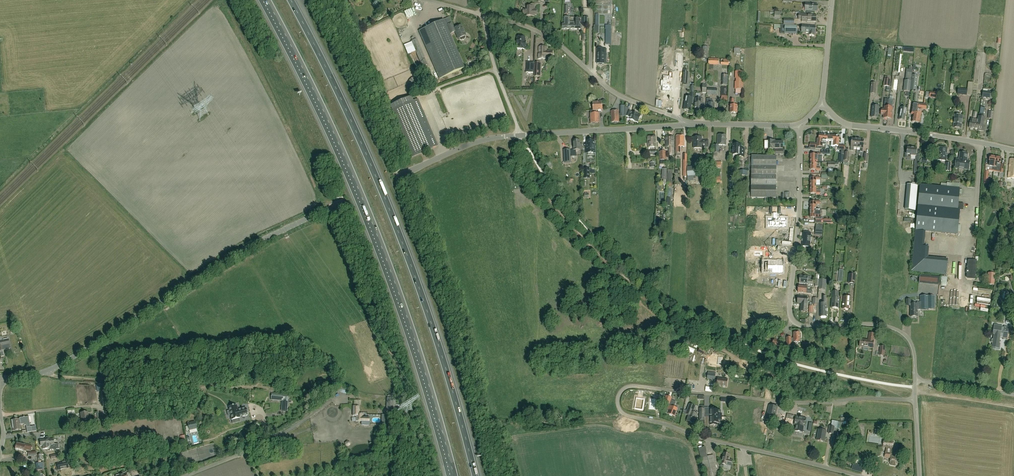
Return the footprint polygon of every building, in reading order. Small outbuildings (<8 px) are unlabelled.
[(527,16),(535,16),(535,15),(537,15),(537,10),(535,10),(535,4),(531,4),(531,7),(527,6),(527,9),(523,9),(523,15),(527,15),(527,16)] [(818,5),(806,4),(805,11),(817,12),(818,5)] [(816,22),(816,15),(802,15),(802,13),(799,13),(799,20),(802,20),(802,21),(808,21),(808,22),(816,22)] [(569,22),(569,29),(580,29),(580,18),(575,18),(575,22),(569,22)] [(443,20),(419,31),(440,79),(464,68),(443,20)] [(452,23),(447,25),(451,34),(455,32),(458,39),(459,39),(459,40),(461,40),(462,41),(464,39),(465,38),(465,37),(465,36),(466,36),(461,26),(454,29),(452,23)] [(797,26),(781,25),(781,33),(785,33),(785,32),(793,33),(793,29),(797,29),(797,26)] [(816,29),(816,27),(802,26),(801,32),(809,33),(809,35),(815,35),(816,29)] [(411,38),(412,41),(411,41),(413,46),(422,67),(427,65),(416,39),(415,40),(413,37),(411,38)] [(525,37),(518,37),(517,49),(524,49),(526,49),(526,42),(525,42),(525,37)] [(547,47),(539,47),(539,59),(546,59),(546,58),(552,58),(553,51),(546,51),(547,47)] [(604,63),(604,57),(606,57),(606,49),(597,49),(597,63),(598,63),(599,64),(600,65),(601,65),(602,65),(602,64),(603,63),(604,63)] [(718,59),(709,59),(708,70),(713,70),(714,65),(718,65),(718,59)] [(663,84),(662,90),(670,90),(671,78),(672,78),(673,72),(669,72),(669,76),(663,75),(663,80),(661,80),(661,84),(663,84)] [(691,87),(690,98),(686,97),(684,110),(690,111),(692,103),(693,103),(694,98),(694,87),(691,87)] [(991,92),(983,91),(982,97),(981,97),(981,100),(983,101),(983,98),(990,99),(991,92)] [(390,105),(411,153),(412,157),(438,146),(418,99),(413,102),(411,97),(390,105)] [(700,97),(695,97),(695,112),(701,112),(702,107),(703,107),(703,99),(702,99),(702,98),(700,98),(700,97)] [(707,112),(714,113),(714,104),(713,104),(713,101),(711,101),(711,99),(706,99),(706,103),(706,108),(707,108),(707,112)] [(590,110),(590,113),(591,123),(600,123),(600,113),(596,113),(596,111),(602,110),(602,102),(593,103),(593,110),(590,110)] [(916,123),(919,104),(913,103),(911,114),(913,115),(912,122),(916,123)] [(927,105),(919,104),(916,123),(920,123),(922,110),(926,110),(927,105)] [(879,105),(876,105),(876,107),(872,107),(871,117),(878,118),(879,105)] [(625,113),(625,116),(626,116),(630,117),(629,119),(635,122),(635,121),(638,122),(641,115),(628,110),(629,108),(625,107),(625,113)] [(900,114),(899,120),(904,121),(906,115),(907,109),(901,108),(899,114),(900,114)] [(619,122),(619,110),(611,111),(612,122),(619,122)] [(953,128),(961,129),(963,116),(955,115),(953,128)] [(978,120),(971,119),(971,122),(970,122),(969,128),(970,128),(970,129),(973,129),(978,129),(979,125),(977,125),(978,120)] [(719,153),(719,145),(726,145),(726,135),(718,135),(717,145),(714,145),(713,153),(719,153)] [(823,144),(826,145),(827,135),(819,135),(819,139),(817,139),(816,147),(823,147),(823,144)] [(827,135),(826,141),(831,141),(831,146),(839,146),(839,136),(838,135),(836,135),(835,136),(827,135)] [(666,147),(668,147),(669,155),(674,155),(674,146),(673,146),(673,136),(666,136),(666,147)] [(681,156),(681,153),(681,147),(684,147),(684,136),(676,136),(676,153),(677,156),(681,156)] [(648,147),(656,147),(656,137),(647,137),(648,147)] [(702,138),(694,138),(694,149),(702,148),(708,148),(708,141),(702,141),(702,138)] [(576,156),(576,150),(580,150),(580,141),(573,141),(574,150),(571,150),(571,157),(576,156)] [(594,141),(587,141),(587,148),(586,148),(586,154),(595,154),(595,148),(594,148),(594,141)] [(775,141),(768,141),(768,149),(773,149),(773,148),(775,148),(775,149),(777,149),(777,150),(774,150),(774,154),(784,155),(784,150),(783,150),(783,142),(775,142),(775,141)] [(737,155),(737,157),(744,157),(744,149),(740,149),(741,145),(733,145),(732,155),(737,155)] [(916,156),(917,148),(907,148),(907,153),(905,153),(905,158),(906,158),(906,159),(911,159),(911,156),(916,156)] [(937,148),(936,150),(938,150),(937,160),(946,161),(947,156),(947,149),(938,148),(937,148)] [(811,162),(816,162),(816,157),(820,157),(820,153),(816,153),(816,154),(811,154),(811,162)] [(955,168),(969,170),(970,161),(967,161),(968,154),(960,153),(959,160),(956,159),(955,168)] [(777,156),(751,156),(751,165),(776,166),(777,156)] [(993,172),(996,157),(990,156),(989,164),(985,164),(984,184),(987,184),(987,182),(988,182),(989,171),(993,172)] [(996,157),(993,172),(1003,173),(1004,165),(1000,165),(1001,158),(996,157)] [(816,162),(811,162),(811,170),(816,170),(816,171),(820,171),(820,168),(816,168),(816,162)] [(776,176),(776,166),(751,165),(751,175),(776,176)] [(698,166),(687,167),(688,177),(699,176),(698,166)] [(684,184),(683,177),(681,177),(681,174),(674,174),(675,185),(684,184)] [(776,186),(776,176),(751,175),(751,185),(776,186)] [(811,178),(810,186),(816,186),(816,181),(820,180),(820,177),(816,177),(816,178),(811,178)] [(776,198),(776,186),(751,185),(751,198),(776,198)] [(905,210),(915,210),(917,186),(907,185),(905,210)] [(920,185),(915,231),(926,232),(958,235),(960,210),(963,210),(964,204),(959,203),(960,189),(920,185)] [(816,186),(810,186),(810,194),(816,194),(816,195),(820,195),(820,192),(816,192),(816,186)] [(810,202),(810,210),(816,210),(816,205),(820,205),(820,201),(816,201),(816,202),(810,202)] [(768,229),(787,230),(787,221),(779,221),(779,215),(782,216),(782,209),(771,209),(771,215),(774,215),(774,220),(769,220),(768,229)] [(810,210),(810,218),(815,218),(815,219),(821,219),(821,223),(827,223),(827,224),(833,224),(833,223),(831,223),(831,219),(822,219),(822,210),(816,210),(810,210)] [(802,246),(810,247),(811,233),(803,233),(802,246)] [(771,267),(781,267),(781,259),(774,259),(774,257),(766,257),(766,267),(768,267),(768,268),(771,268),(771,267)] [(977,260),(969,260),(967,261),(966,278),(968,279),(975,280),(977,260)] [(920,275),(919,283),(939,285),(940,277),(920,275)] [(800,276),(799,284),(812,285),(812,281),(807,280),(808,277),(800,276)] [(840,300),(838,300),(839,292),(833,292),(831,308),(839,309),(840,300)] [(910,306),(910,317),(917,317),(917,310),(928,310),(928,309),(934,309),(934,296),(921,296),(921,302),(917,302),(917,304),(911,304),(911,300),(906,300),(906,306),(910,306)] [(798,297),(797,303),(801,304),(800,312),(801,312),(801,310),(807,311),(806,312),(807,312),(808,298),(798,297)] [(849,310),(849,302),(851,302),(852,297),(843,297),(842,309),(849,310)] [(991,347),(999,349),(1000,344),(999,343),(1000,340),(1001,340),(1001,337),(1007,338),(1009,327),(994,325),(993,336),(994,336),(993,340),(992,340),(991,342),(992,342),(991,347)] [(787,338),(787,344),(784,344),(774,339),(772,345),(782,350),(782,349),(787,349),(787,347),(791,347),(791,349),(794,349),(794,346),(794,342),(800,342),(800,333),(793,333),(793,339),(791,339),(791,338),(787,338)] [(859,347),(873,348),(875,334),(869,333),(868,340),(860,339),(859,347)] [(0,341),(0,351),(3,350),(3,349),(6,348),(6,350),(10,349),(9,344),(10,344),(8,339),(4,340),(0,341)] [(715,380),(715,378),(715,373),(708,372),(707,379),(715,380)] [(727,387),(728,380),(715,378),(715,380),(714,382),(717,382),(717,386),(727,387)] [(288,404),(289,395),(271,394),(271,401),(282,401),(281,411),(288,412),(288,407),(289,407),(289,404),(288,404)] [(666,396),(664,403),(669,404),(667,410),(670,411),(668,414),(674,416),(677,409),(674,408),(676,402),(671,400),(671,398),(666,396)] [(636,408),(644,409),(645,404),(649,405),(649,409),(656,409),(656,398),(649,399),(649,402),(645,402),(645,398),(638,397),(638,398),(634,397),(633,400),(637,400),(636,408)] [(386,398),(386,411),(396,412),(396,399),(386,398)] [(698,415),(693,413),(696,407),(689,404),(685,415),(689,416),(687,421),(693,423),(696,418),(698,415)] [(229,411),(227,411),(228,416),(230,415),(233,423),(240,422),(240,418),(239,417),(248,415),(246,408),(238,410),(237,405),(229,407),(229,411)] [(356,421),(357,421),(357,422),(362,422),(361,426),(369,426),(369,422),(370,422),(370,417),(363,417),(363,413),(362,413),(359,413),(359,407),(353,406),(353,416),(356,416),(356,421)] [(774,420),(777,408),(769,406),(766,419),(774,420)] [(717,409),(710,409),(710,417),(722,417),(722,414),(721,414),(721,411),(717,411),(717,409)] [(96,420),(91,421),(91,425),(94,424),(101,423),(100,417),(99,412),(95,412),(96,420)] [(88,413),(81,413),(81,420),(78,420),(78,425),(89,424),(88,420),(89,420),(88,413)] [(787,429),(789,416),(780,415),(778,428),(787,429)] [(24,417),(19,418),(20,419),(20,422),(20,425),(22,425),(24,424),(24,425),(24,426),(25,425),(26,425),(26,428),(28,427),(30,427),(29,422),(29,417),(24,417)] [(722,421),(722,417),(710,417),(710,425),(717,425),(717,423),(721,423),(721,421),(722,421)] [(805,427),(806,419),(796,417),(795,425),(796,425),(795,431),(803,433),(804,426),(805,427)] [(15,420),(11,420),(12,425),(13,431),(17,430),(21,429),(20,425),(20,422),(20,419),(15,420)] [(187,423),(189,431),(197,429),(195,421),(187,423)] [(838,422),(832,421),(831,427),(829,426),(828,434),(833,434),(836,434),(838,422)] [(816,440),(825,442),(826,431),(818,430),(816,440)] [(45,438),(45,440),(40,440),(41,446),(42,446),(43,449),(50,448),(50,450),(53,449),(53,450),(56,450),(56,449),(59,449),(58,444),(54,444),(53,439),(49,440),(49,437),(48,437),(46,437),(45,438)] [(894,441),(884,440),(883,448),(886,448),(885,452),(884,458),(891,459),(890,464),(891,464),(891,465),(895,466),(895,465),(899,465),(900,457),(891,456),(892,452),(894,441)] [(20,443),(19,444),(17,444),(15,450),(23,452),(24,450),(31,452),(32,446),(20,443)] [(733,460),(728,459),(729,455),(724,454),(721,464),(720,467),(723,468),(724,465),(726,465),(731,466),(733,460)] [(701,458),(706,475),(719,475),(714,455),(701,458)] [(57,471),(69,468),(67,461),(55,464),(57,471)]
